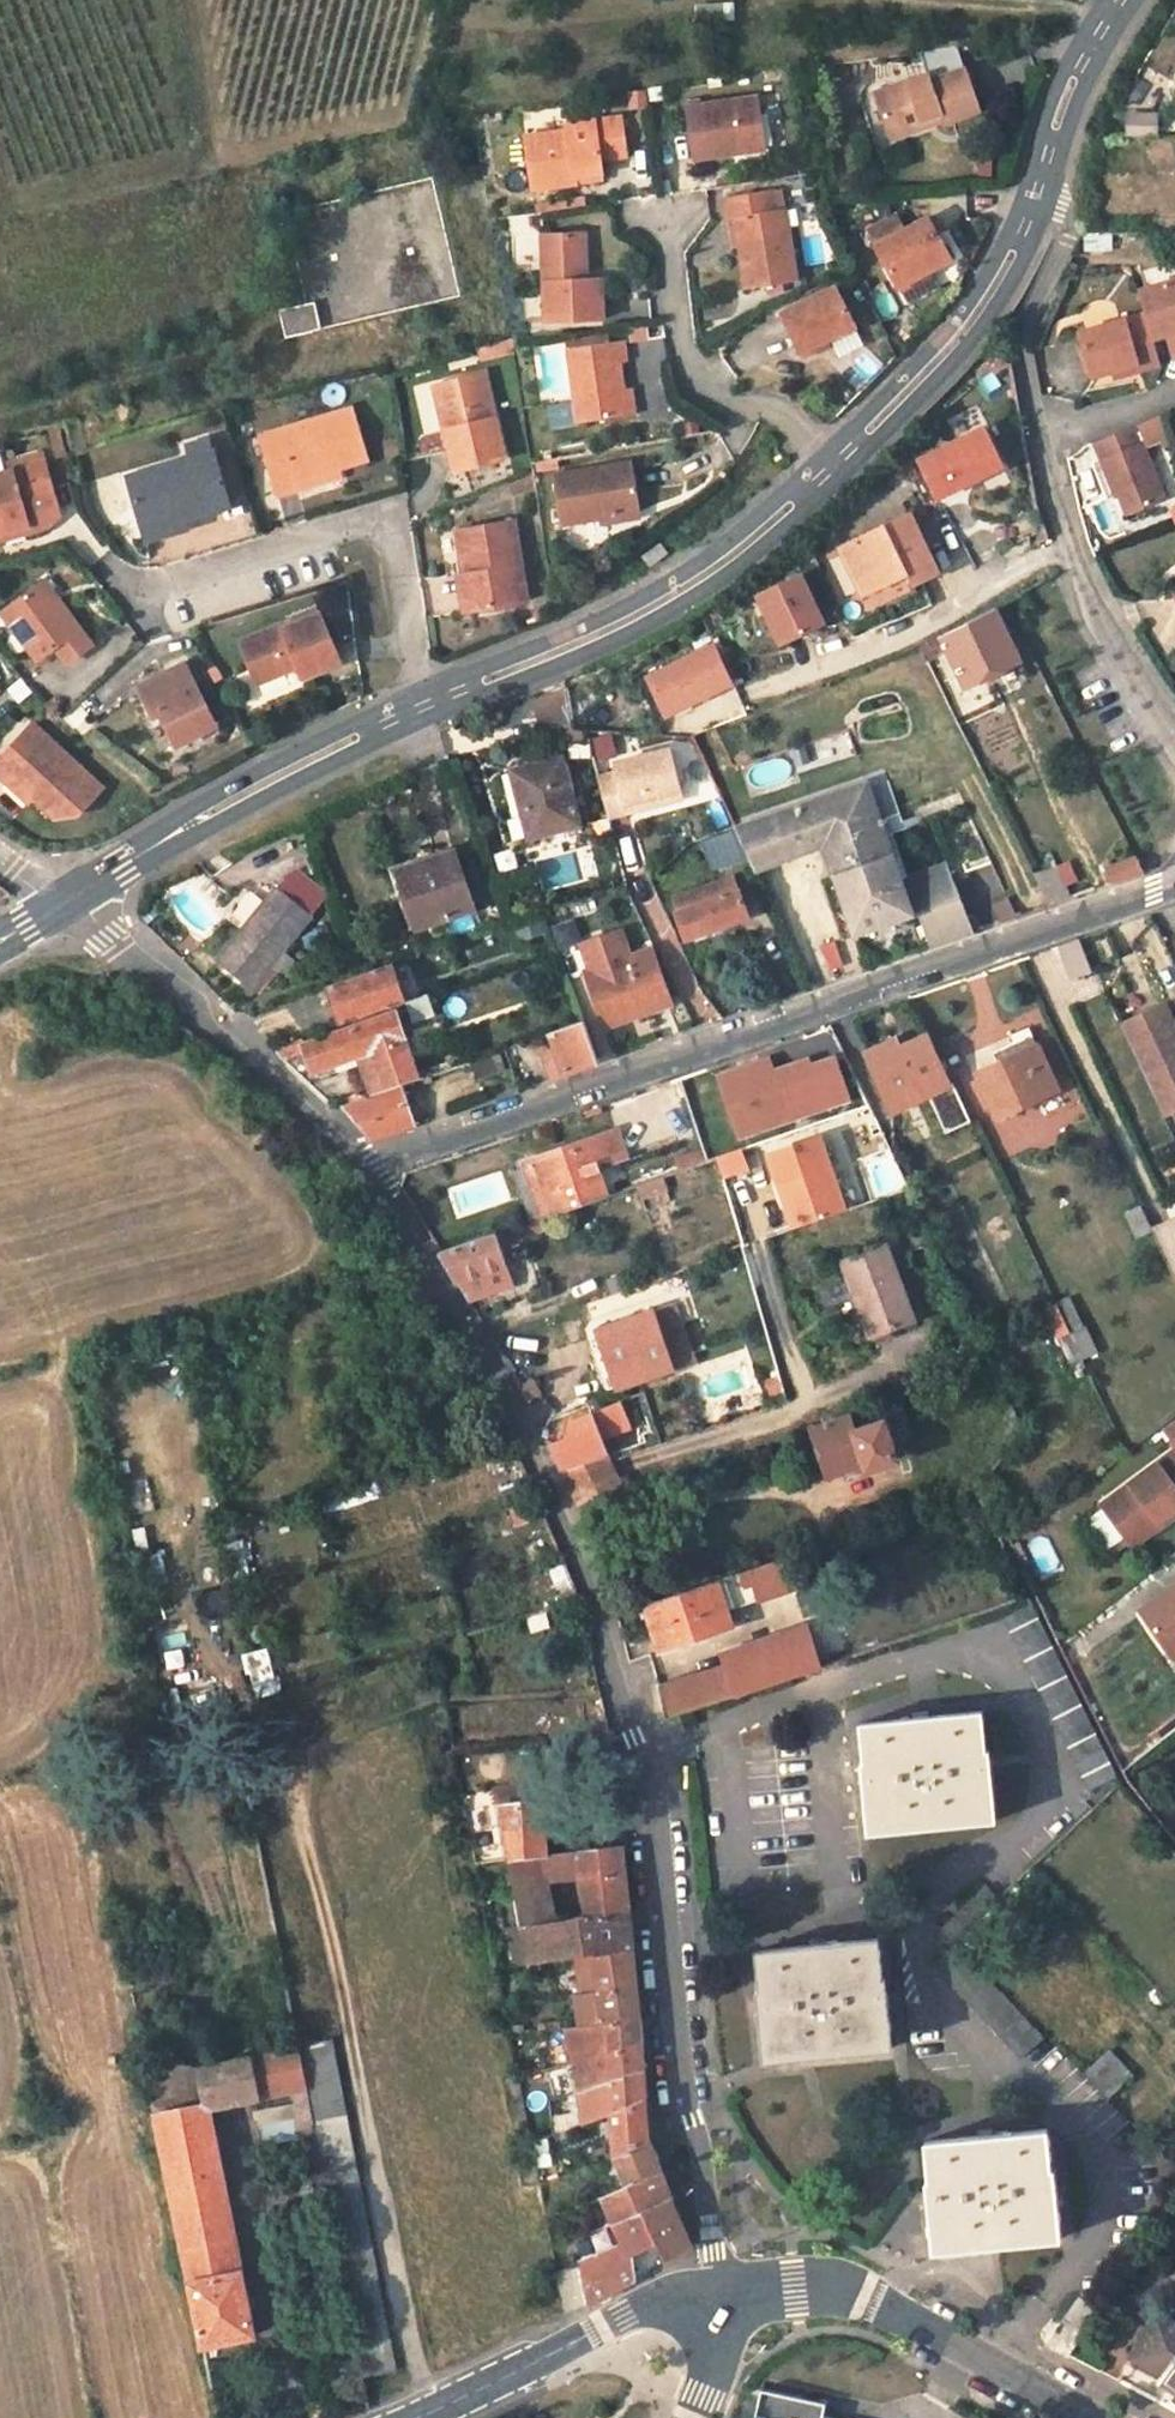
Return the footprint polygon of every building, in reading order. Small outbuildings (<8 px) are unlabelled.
[(696,106),(701,155),(770,147),(762,98),(696,106)] [(999,98),(987,103),(993,123),(1005,119),(999,98)] [(993,123),(987,103),(964,110),(966,118),(947,125),(944,114),(909,126),(923,167),(957,156),(959,163),(1013,144),(1005,119),(993,123)] [(1156,109),(1127,109),(1126,132),(1156,133),(1156,109)] [(583,120),(583,129),(541,135),(548,185),(589,179),(589,175),(615,170),(613,156),(638,151),(633,113),(583,120)] [(750,286),(799,277),(787,206),(781,207),(778,187),(729,194),(733,217),(738,216),(750,286)] [(954,257),(930,215),(910,227),(902,213),(872,231),(880,245),(903,286),(954,257)] [(549,231),(553,316),(607,316),(605,277),(591,278),(589,230),(549,231)] [(1133,282),(1140,304),(1146,327),(1162,323),(1164,330),(1164,333),(1174,338),(1174,270),(1133,282)] [(283,286),(286,314),(322,308),(317,281),(309,283),(283,286)] [(802,351),(855,324),(838,285),(783,312),(802,351)] [(1128,353),(1131,359),(1154,353),(1148,335),(1146,327),(1140,304),(1074,323),(1086,364),(1106,358),(1128,353)] [(1146,327),(1148,335),(1164,330),(1162,323),(1146,327)] [(519,341),(518,332),(501,336),(502,349),(515,347),(520,346),(519,341)] [(576,418),(632,409),(628,383),(622,383),(619,357),(625,355),(621,335),(577,342),(575,336),(563,337),(576,418)] [(1128,353),(1106,358),(1108,366),(1131,359),(1128,353)] [(486,370),(445,380),(455,422),(446,425),(456,466),(507,452),(486,370)] [(435,383),(446,425),(455,422),(445,380),(435,383)] [(431,382),(417,384),(426,453),(441,452),(431,382)] [(279,428),(281,436),(261,442),(278,492),(296,486),(293,477),(366,455),(350,406),(279,428)] [(934,498),(1007,467),(987,421),(914,452),(934,498)] [(1153,502),(1134,424),(1091,436),(1105,492),(1109,491),(1114,512),(1153,502)] [(127,473),(146,534),(189,520),(187,515),(230,501),(213,446),(127,473)] [(26,521),(29,529),(47,522),(57,510),(36,452),(6,462),(7,468),(0,470),(0,529),(26,521)] [(632,455),(555,466),(563,515),(640,505),(632,455)] [(831,548),(857,596),(901,575),(907,587),(933,572),(903,512),(831,548)] [(459,524),(465,555),(466,570),(471,569),(480,605),(527,598),(513,516),(459,524)] [(643,565),(663,554),(658,544),(637,555),(643,565)] [(465,607),(480,605),(471,569),(466,570),(465,555),(457,556),(465,607)] [(776,643),(827,620),(803,565),(751,588),(776,643)] [(432,611),(457,608),(453,576),(428,579),(432,611)] [(52,601),(38,584),(4,610),(40,658),(81,627),(58,597),(52,601)] [(992,603),(938,630),(943,642),(964,683),(1019,656),(992,603)] [(246,646),(327,618),(323,610),(285,625),(281,618),(240,636),(246,646)] [(341,658),(327,618),(246,646),(257,678),(297,662),(302,672),(341,658)] [(646,672),(665,710),(714,686),(731,678),(728,672),(713,640),(646,672)] [(180,659),(136,682),(152,711),(157,709),(177,743),(215,721),(180,659)] [(684,734),(746,712),(738,689),(676,710),(684,734)] [(6,777),(15,767),(35,786),(32,792),(54,812),(79,810),(100,781),(30,719),(0,755),(0,770),(6,777)] [(680,801),(661,745),(626,756),(595,764),(608,819),(680,801)] [(518,765),(530,807),(520,809),(527,834),(576,822),(560,756),(518,765)] [(15,767),(6,777),(27,796),(32,792),(35,786),(15,767)] [(857,931),(913,909),(899,875),(865,777),(737,826),(756,867),(825,841),(857,931)] [(588,846),(551,861),(562,889),(599,874),(588,846)] [(395,867),(416,921),(471,901),(451,847),(395,867)] [(296,853),(229,944),(263,968),(329,881),(296,853)] [(1145,868),(1137,854),(1107,864),(1112,880),(1145,868)] [(945,861),(899,875),(913,909),(918,907),(931,942),(971,928),(945,861)] [(1036,871),(1049,901),(1068,895),(1056,864),(1036,871)] [(671,894),(686,934),(746,911),(732,872),(671,894)] [(575,920),(554,923),(557,945),(578,942),(575,920)] [(1075,936),(1057,943),(1068,973),(1087,966),(1075,936)] [(840,939),(821,944),(828,970),(846,965),(840,939)] [(588,969),(605,1016),(668,994),(650,949),(588,969)] [(391,960),(360,972),(328,983),(341,1022),(405,999),(391,960)] [(1123,1024),(1165,1114),(1174,1109),(1174,1022),(1166,1004),(1123,1024)] [(376,1048),(390,1086),(404,1081),(417,1076),(403,1039),(408,1037),(396,1007),(305,1040),(303,1036),(273,1047),(285,1057),(305,1049),(313,1071),(376,1048)] [(602,1056),(584,1017),(551,1029),(556,1043),(542,1050),(552,1073),(602,1056)] [(971,1118),(952,1080),(948,1082),(926,1036),(899,1046),(896,1038),(867,1050),(894,1108),(928,1095),(946,1132),(971,1118)] [(1056,1087),(1037,1046),(978,1074),(998,1115),(1056,1087)] [(761,1141),(757,1130),(852,1099),(835,1048),(769,1070),(763,1052),(709,1069),(720,1102),(702,1108),(717,1155),(761,1141)] [(474,1059),(479,1077),(507,1066),(500,1049),(474,1059)] [(418,1120),(404,1081),(390,1086),(360,1096),(374,1135),(418,1120)] [(762,1149),(790,1227),(848,1205),(820,1128),(762,1149)] [(605,1197),(596,1166),(625,1154),(617,1132),(533,1160),(552,1215),(605,1197)] [(677,1169),(705,1161),(701,1147),(673,1156),(677,1169)] [(662,1176),(637,1184),(643,1201),(668,1193),(662,1176)] [(1137,1241),(1154,1233),(1144,1212),(1127,1219),(1137,1241)] [(533,1222),(495,1235),(500,1247),(520,1239),(519,1237),(537,1230),(533,1222)] [(437,1250),(456,1283),(506,1261),(500,1247),(495,1235),(437,1250)] [(918,1323),(889,1250),(844,1266),(873,1341),(918,1323)] [(510,1271),(506,1261),(456,1283),(463,1294),(510,1271)] [(1050,1306),(1063,1333),(1074,1327),(1061,1300),(1050,1306)] [(609,1391),(670,1369),(651,1313),(599,1333),(605,1348),(593,1353),(609,1391)] [(180,1335),(165,1338),(168,1354),(183,1350),(180,1335)] [(531,1372),(515,1380),(522,1394),(538,1386),(531,1372)] [(897,1400),(810,1428),(827,1476),(864,1465),(865,1469),(894,1460),(889,1446),(909,1438),(897,1400)] [(548,1445),(563,1472),(608,1456),(590,1414),(570,1423),(566,1438),(548,1445)] [(1165,1432),(1174,1444),(1174,1425),(1165,1432)] [(621,1489),(608,1456),(563,1472),(578,1502),(605,1494),(621,1489)] [(1107,1512),(1136,1548),(1174,1516),(1174,1457),(1107,1512)] [(605,1494),(578,1502),(584,1517),(603,1510),(603,1506),(608,1505),(605,1494)] [(785,1559),(729,1577),(739,1608),(793,1591),(785,1559)] [(739,1608),(729,1577),(715,1581),(730,1627),(743,1623),(739,1608)] [(730,1627),(715,1581),(643,1603),(660,1651),(730,1627)] [(1174,1658),(1174,1582),(1139,1606),(1174,1658)] [(1118,1774),(1032,1601),(1014,1611),(1096,1785),(1118,1774)] [(848,1613),(808,1630),(820,1665),(864,1650),(848,1613)] [(727,1668),(736,1694),(820,1665),(808,1630),(722,1653),(727,1668)] [(245,1650),(251,1692),(275,1689),(268,1647),(245,1650)] [(669,1716),(736,1694),(727,1668),(660,1689),(669,1716)] [(656,1720),(669,1716),(660,1689),(659,1685),(635,1691),(641,1723),(656,1720)] [(980,1711),(856,1723),(861,1777),(867,1831),(991,1820),(985,1765),(980,1711)] [(493,1806),(521,1802),(518,1786),(489,1790),(491,1807),(493,1806)] [(493,1806),(503,1860),(540,1856),(543,1852),(538,1800),(521,1802),(493,1806)] [(620,1843),(572,1849),(574,1873),(579,1915),(547,1921),(518,1926),(526,1966),(574,1958),(631,1949),(620,1843)] [(574,1873),(572,1849),(543,1852),(540,1856),(541,1878),(574,1873)] [(541,1878),(540,1856),(503,1860),(507,1883),(541,1878)] [(547,1921),(541,1878),(507,1883),(514,1927),(518,1926),(547,1921)] [(876,1938),(752,1951),(758,2006),(765,2061),(890,2046),(883,1990),(876,1938)] [(960,1943),(936,1964),(1025,2058),(1048,2038),(960,1943)] [(631,1949),(574,1958),(578,1994),(635,1983),(633,1965),(631,1949)] [(635,1983),(578,1994),(583,2028),(638,2016),(637,1999),(635,1983)] [(606,2053),(641,2042),(640,2029),(638,2016),(583,2028),(567,2031),(570,2066),(606,2057),(606,2053)] [(330,2037),(297,2044),(305,2086),(361,2375),(394,2369),(330,2037)] [(579,2094),(641,2068),(641,2056),(641,2042),(606,2053),(606,2057),(570,2066),(579,2094)] [(305,2086),(297,2044),(251,2053),(261,2095),(305,2086)] [(209,2107),(261,2095),(251,2053),(201,2063),(208,2099),(209,2107)] [(1115,2101),(1138,2079),(1115,2055),(1091,2077),(1115,2101)] [(642,2083),(641,2068),(579,2094),(586,2125),(610,2115),(610,2112),(643,2097),(642,2083)] [(615,2154),(650,2139),(647,2121),(643,2097),(610,2112),(610,2115),(613,2149),(615,2154)] [(253,2335),(209,2107),(208,2099),(155,2111),(202,2345),(253,2335)] [(552,2121),(556,2135),(562,2132),(571,2130),(567,2119),(552,2121)] [(1049,2131),(925,2139),(928,2192),(932,2247),(1058,2239),(1054,2183),(1052,2184),(1049,2131)] [(565,2140),(562,2132),(556,2135),(558,2143),(565,2140)] [(628,2184),(660,2170),(652,2153),(650,2139),(615,2154),(628,2184)] [(665,2182),(660,2170),(628,2184),(601,2196),(618,2242),(577,2260),(578,2277),(556,2280),(562,2318),(577,2309),(637,2275),(634,2249),(657,2240),(645,2210),(671,2197),(665,2182)] [(680,2216),(671,2197),(645,2210),(657,2240),(663,2258),(691,2242),(680,2216)] [(1097,2306),(1075,2292),(1048,2340),(1071,2352),(1097,2306)] [(1160,2375),(1174,2353),(1174,2316),(1163,2309),(1131,2356),(1160,2375)] [(1160,2375),(1157,2379),(1174,2390),(1174,2353),(1160,2375)] [(760,2392),(754,2417),(826,2417),(822,2417),(825,2406),(760,2392)]
